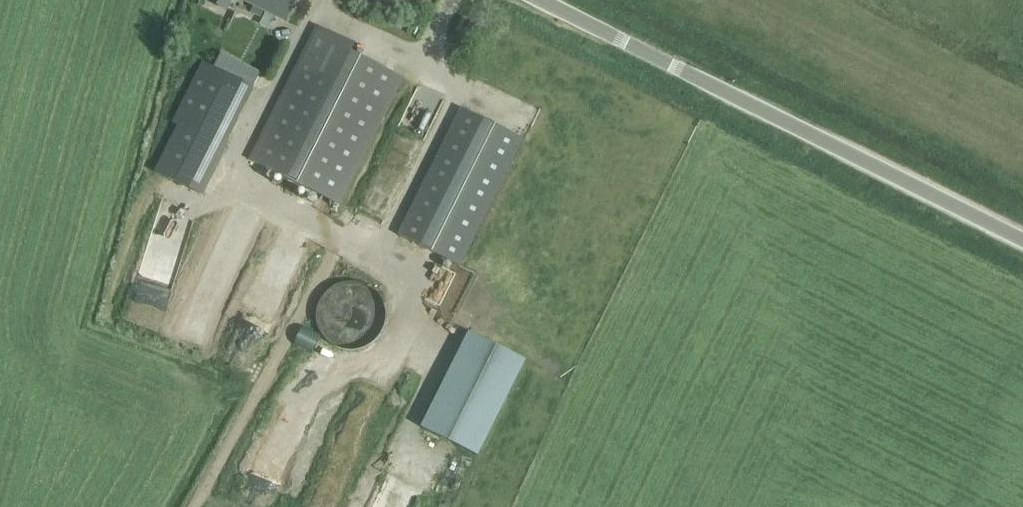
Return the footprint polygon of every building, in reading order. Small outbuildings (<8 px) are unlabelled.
[(209,1),(227,10),(232,0),(210,0),(209,1)] [(286,21),(297,0),(245,0),(256,5),(252,13),(261,17),(265,10),(286,21)] [(317,27),(304,52),(250,160),(339,205),(402,79),(350,52),(354,45),(317,27)] [(262,74),(222,53),(214,67),(255,88),(262,74)] [(178,126),(155,172),(201,194),(256,89),(255,88),(214,67),(203,62),(173,123),(178,126)] [(459,266),(523,139),(462,109),(399,236),(459,266)] [(422,150),(386,229),(394,233),(431,155),(422,150)] [(182,253),(185,227),(168,225),(169,209),(156,207),(149,264),(168,266),(169,252),(182,253)] [(378,286),(337,287),(339,337),(379,335),(378,286)] [(473,334),(424,431),(481,459),(529,363),(473,334)]
